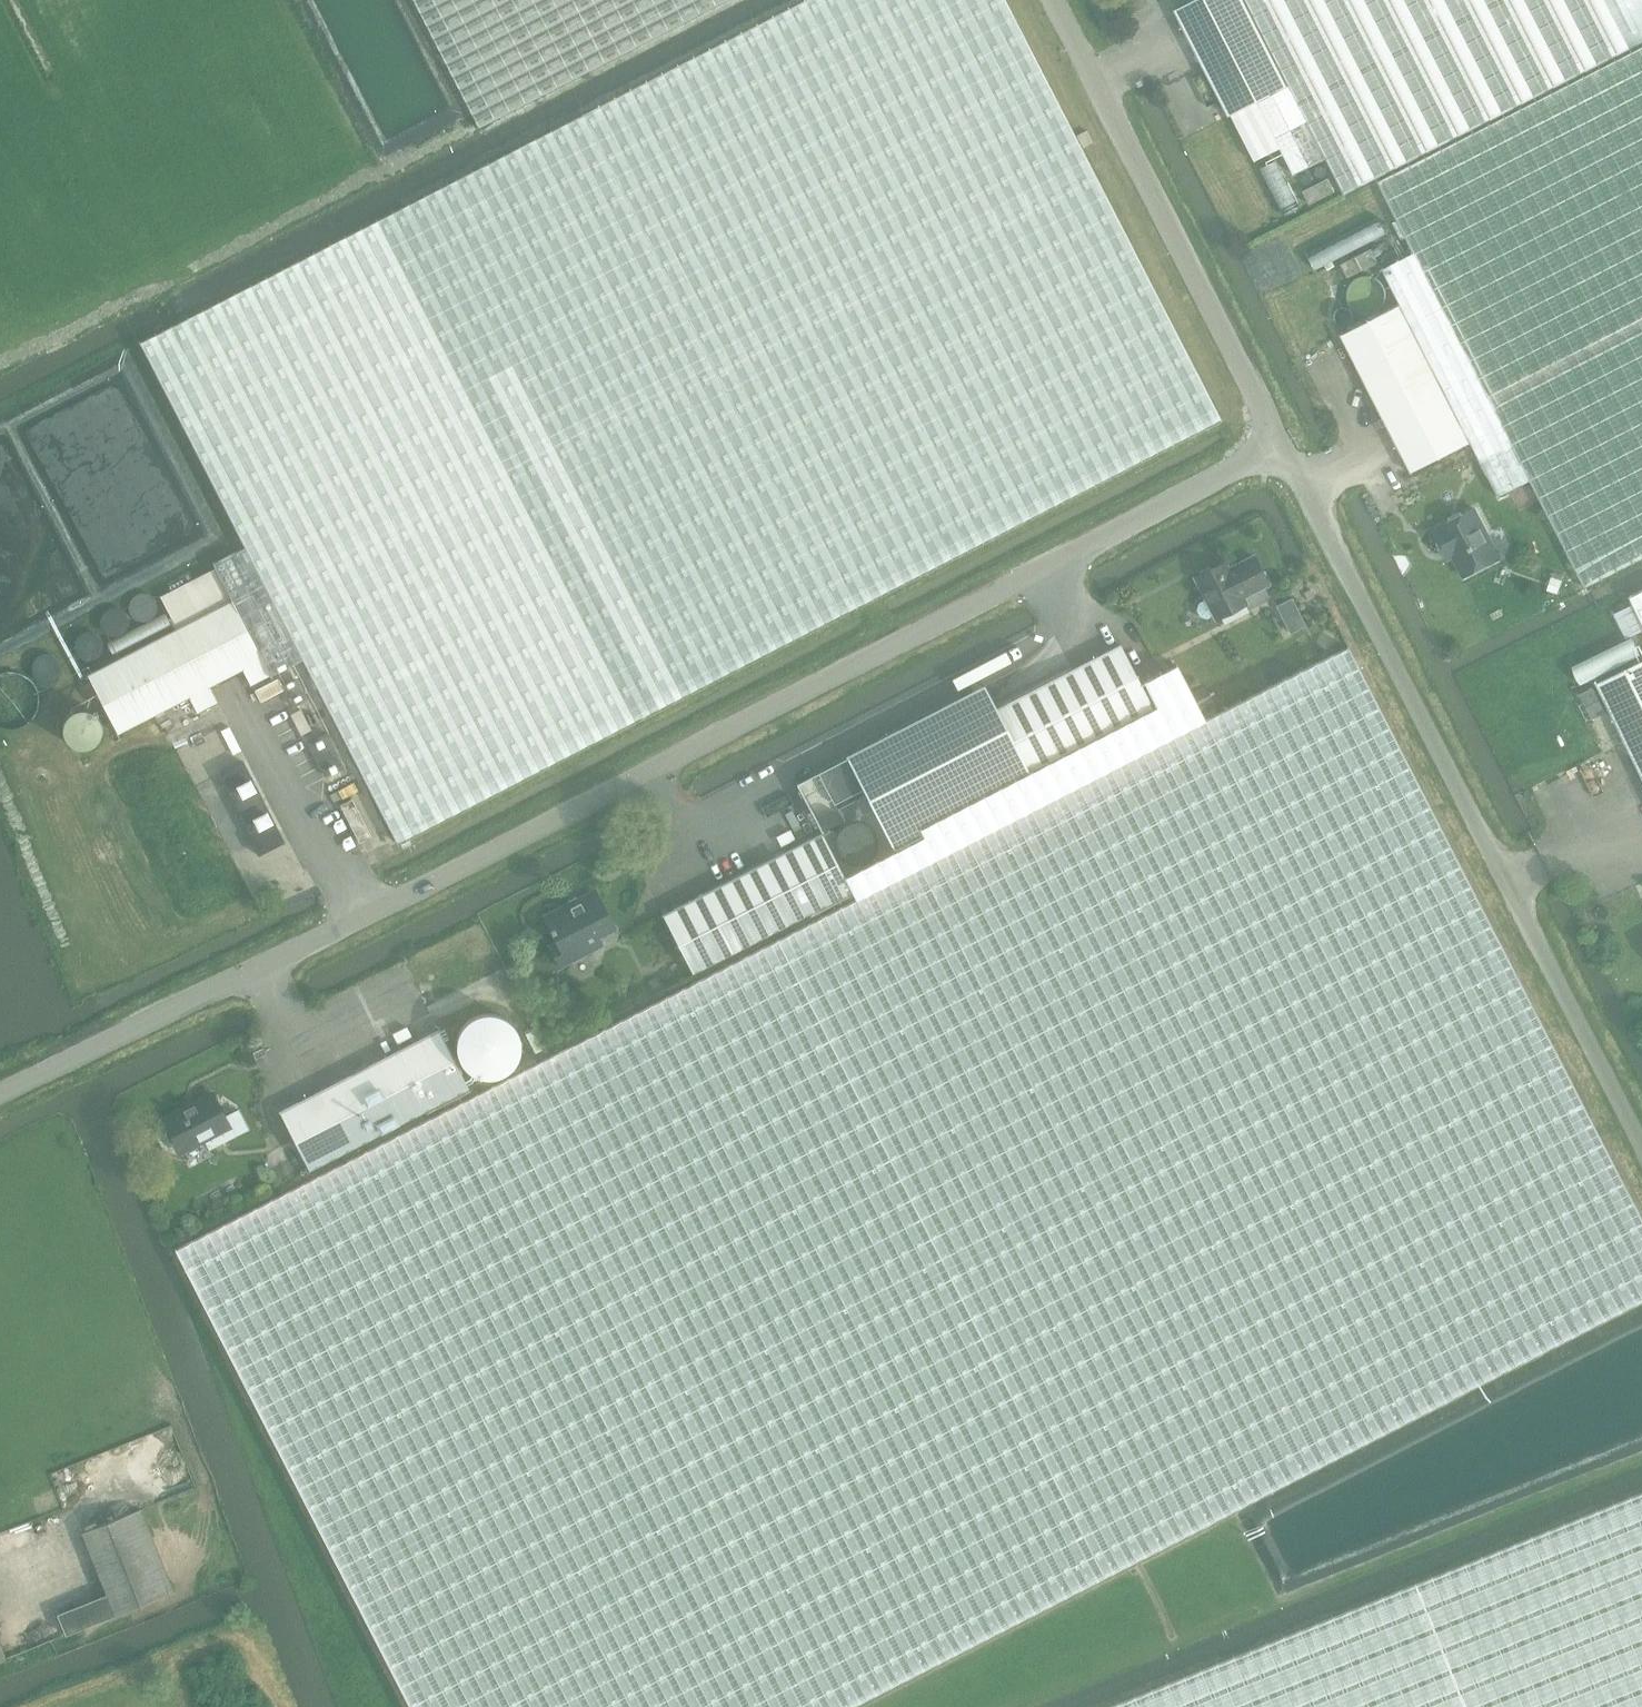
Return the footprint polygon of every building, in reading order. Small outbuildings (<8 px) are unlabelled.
[(140,343),(246,548),(226,558),(214,564),(217,569),(161,597),(177,629),(88,675),(119,735),(190,698),(198,713),(218,703),(210,687),(243,670),(251,685),(270,676),(304,660),(398,844),(1221,420),(1005,0),(804,0),(583,114),(152,337),(140,343)] [(480,129),(731,0),(413,0),(480,129)] [(1233,116),(1256,161),(1282,148),(1295,175),(1327,159),(1345,195),(1641,44),(1641,0),(1198,0),(1176,11),(1230,117),(1233,116)] [(1500,497),(1531,481),(1586,588),(1641,559),(1641,48),(1379,183),(1415,254),(1384,270),(1402,305),(1342,336),(1412,474),(1472,443),(1500,497)] [(1329,180),(1304,192),(1311,205),(1336,193),(1329,180)] [(1372,250),(1342,265),(1349,279),(1378,263),(1372,250)] [(1449,560),(1454,557),(1465,577),(1501,559),(1475,510),(1440,528),(1440,530),(1435,533),(1449,560)] [(1201,575),(1195,577),(1206,599),(1198,603),(1196,610),(1199,617),(1207,620),(1214,616),(1216,620),(1246,604),(1243,597),(1268,584),(1254,557),(1229,569),(1225,562),(1211,569),(1209,568),(1201,572),(1201,575)] [(1312,590),(1311,590),(1305,593),(1305,594),(1307,600),(1308,600),(1314,597),(1315,597),(1312,590)] [(1631,598),(1634,605),(1615,614),(1627,639),(1641,632),(1641,593),(1631,598)] [(818,773),(835,805),(864,789),(896,852),(1157,716),(1141,684),(1121,645),(997,709),(984,686),(846,756),(847,758),(818,773)] [(1141,684),(1157,716),(896,852),(846,878),(853,894),(856,900),(555,1056),(176,1249),(411,1706),(850,1706),(1264,1494),(1641,1300),(1641,1219),(1348,648),(1206,721),(1177,666),(1170,670),(1169,669),(1141,684)] [(1597,684),(1641,776),(1641,662),(1597,684)] [(284,686),(295,708),(309,701),(298,679),(284,686)] [(1593,720),(1606,713),(1594,688),(1581,695),(1593,720)] [(312,731),(302,711),(292,716),(302,736),(312,731)] [(328,734),(309,744),(326,778),(345,768),(328,734)] [(259,856),(285,842),(245,762),(220,775),(255,841),(252,842),(259,856)] [(360,844),(372,838),(353,800),(341,806),(360,844)] [(694,976),(853,894),(846,878),(837,862),(822,833),(663,915),(694,976)] [(616,929),(595,890),(544,916),(557,942),(549,946),(560,968),(603,946),(599,938),(616,929)] [(333,1084),(350,1117),(296,1145),(311,1173),(470,1091),(439,1030),(333,1084)] [(333,1084),(279,1112),(296,1145),(350,1117),(333,1084)] [(168,1128),(167,1134),(172,1144),(178,1147),(183,1155),(207,1143),(211,1152),(250,1131),(240,1112),(227,1119),(213,1093),(164,1119),(168,1128)] [(1381,1595),(1106,1706),(1641,1706),(1641,1493),(1381,1595)] [(174,1590),(141,1507),(83,1531),(108,1592),(58,1612),(67,1633),(174,1590)]
